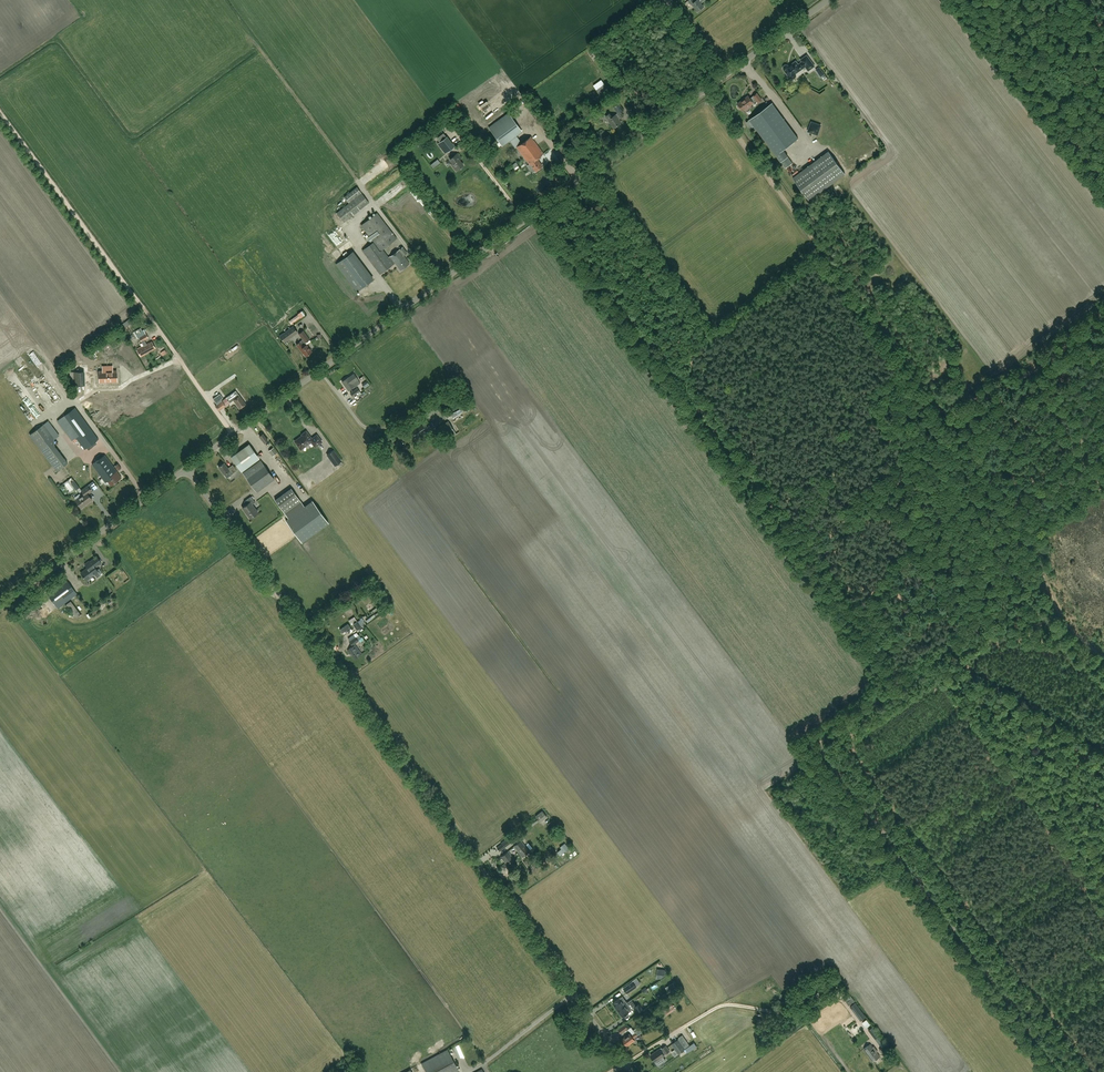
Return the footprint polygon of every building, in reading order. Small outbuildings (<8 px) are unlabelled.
[(688,0),(691,4),(692,3),(698,11),(704,6),(699,0),(689,0),(688,0)] [(784,66),(783,68),(784,69),(790,78),(791,77),(792,78),(794,78),(795,78),(796,76),(797,75),(796,73),(806,66),(809,70),(815,66),(807,55),(800,59),(802,61),(798,64),(796,61),(789,66),(788,65),(786,65),(785,65),(784,66)] [(602,79),(595,84),(597,88),(605,83),(602,79)] [(607,88),(604,84),(597,90),(600,94),(607,88)] [(754,102),(757,100),(758,102),(762,100),(757,93),(754,96),(751,99),(749,96),(738,103),(739,104),(738,105),(738,107),(739,108),(740,109),(742,108),(743,110),(754,103),(754,102)] [(619,119),(624,116),(622,112),(624,110),(619,103),(614,107),(618,113),(612,117),(609,114),(606,116),(614,127),(622,122),(619,119)] [(750,119),(781,162),(786,168),(793,163),(788,156),(783,150),(798,138),(772,103),(750,119)] [(502,146),(522,132),(508,113),(489,127),(502,146)] [(808,131),(810,132),(818,135),(821,125),(812,122),(809,130),(808,131)] [(445,154),(454,146),(447,136),(437,143),(445,154)] [(516,147),(523,155),(537,145),(531,136),(516,147)] [(544,153),(537,145),(523,155),(529,164),(527,165),(531,170),(533,168),(535,171),(542,166),(537,158),(544,153)] [(810,200),(845,174),(829,151),(793,178),(810,200)] [(456,171),(464,165),(459,160),(461,159),(457,154),(450,159),(453,163),(451,164),(456,171)] [(372,168),(375,174),(388,168),(385,162),(372,168)] [(344,222),(369,202),(362,193),(336,213),(344,222)] [(381,250),(382,249),(397,238),(377,213),(361,225),(374,242),(381,250)] [(381,250),(374,242),(362,250),(380,274),(395,263),(400,270),(409,263),(403,255),(407,253),(403,247),(399,250),(399,249),(388,258),(382,249),(381,250)] [(284,343),(298,332),(293,326),(279,336),(284,343)] [(143,330),(135,334),(137,337),(138,336),(139,338),(140,337),(146,334),(144,330),(143,330)] [(306,356),(312,352),(305,342),(309,339),(303,330),(299,333),(303,339),(296,344),(303,354),(304,353),(306,356)] [(146,353),(155,348),(152,341),(147,344),(144,340),(148,338),(146,334),(139,338),(140,340),(140,339),(144,346),(137,350),(141,356),(146,354),(146,353)] [(75,385),(84,385),(83,371),(74,372),(75,385)] [(102,371),(99,371),(99,375),(99,378),(100,382),(117,381),(117,371),(113,371),(102,371)] [(342,381),(348,390),(354,386),(355,387),(360,383),(358,379),(354,373),(348,377),(342,381)] [(218,382),(220,386),(230,379),(227,375),(218,382)] [(23,382),(16,388),(18,391),(26,385),(23,382)] [(357,388),(350,393),(352,396),(360,391),(357,388)] [(239,408),(246,404),(239,395),(236,390),(226,397),(230,402),(233,400),(239,408)] [(213,398),(216,402),(223,398),(220,394),(213,398)] [(219,410),(226,406),(222,401),(215,405),(219,410)] [(76,437),(85,449),(99,439),(75,407),(57,420),(72,440),(76,437)] [(417,438),(424,433),(431,429),(425,420),(418,424),(417,423),(410,428),(417,438)] [(456,433),(448,421),(436,429),(440,435),(446,431),(450,437),(456,433)] [(54,445),(54,438),(44,424),(30,434),(57,470),(68,462),(54,445)] [(321,441),(317,435),(312,439),(306,431),(302,434),(303,435),(295,441),(301,449),(311,441),(315,446),(321,441)] [(265,443),(268,440),(263,433),(259,436),(265,443)] [(256,453),(249,444),(231,457),(241,471),(250,464),(247,460),(256,453)] [(273,456),(277,452),(273,447),(269,450),(273,456)] [(341,461),(333,450),(327,454),(335,465),(341,461)] [(75,452),(68,458),(71,461),(78,455),(75,452)] [(111,485),(122,477),(105,454),(92,464),(106,482),(108,480),(111,485)] [(261,460),(243,473),(256,492),(274,479),(261,460)] [(227,477),(233,473),(237,470),(232,464),(228,468),(224,462),(218,466),(224,474),(227,477)] [(81,507),(92,499),(88,493),(92,490),(88,485),(81,490),(84,493),(75,499),(81,507)] [(250,518),(258,512),(252,504),(255,502),(251,496),(244,501),(246,504),(242,507),(250,518)] [(286,519),(302,542),(329,522),(312,500),(304,506),(301,501),(285,513),(288,517),(286,519)] [(85,564),(87,568),(90,571),(95,567),(101,562),(97,556),(89,562),(89,561),(85,564)] [(90,571),(87,568),(80,573),(86,580),(94,574),(97,578),(101,575),(95,567),(90,571)] [(77,593),(66,578),(47,593),(58,608),(77,593)] [(72,611),(75,610),(77,614),(80,613),(73,599),(67,601),(72,611)] [(361,626),(364,625),(360,619),(358,621),(357,620),(353,624),(357,630),(361,627),(361,626)] [(352,645),(359,641),(356,637),(349,641),(352,645)] [(354,659),(362,653),(355,644),(348,650),(354,659)] [(536,816),(540,822),(547,817),(542,811),(536,816)] [(529,852),(520,841),(515,845),(523,856),(529,852)] [(565,842),(556,849),(560,853),(568,846),(565,842)] [(509,867),(516,862),(508,851),(501,856),(506,863),(502,866),(505,870),(509,867)] [(624,987),(628,992),(637,986),(633,980),(624,987)] [(613,1003),(617,1009),(627,1003),(622,996),(620,998),(620,997),(613,1003)] [(865,1016),(855,1002),(850,1006),(861,1020),(865,1016)] [(629,1011),(631,1009),(627,1003),(617,1009),(622,1016),(629,1011)] [(669,1014),(677,1006),(673,1003),(665,1010),(669,1014)] [(621,1033),(628,1028),(625,1025),(618,1030),(621,1033)] [(622,1039),(628,1046),(637,1039),(635,1037),(642,1032),(638,1026),(633,1030),(635,1032),(631,1035),(630,1033),(622,1039)] [(884,1041),(873,1026),(866,1031),(870,1036),(872,1035),(879,1044),(884,1041)] [(679,1039),(672,1044),(678,1053),(685,1049),(679,1039)] [(873,1061),(880,1056),(870,1044),(864,1049),(873,1061)] [(666,1054),(670,1051),(666,1045),(662,1048),(661,1047),(651,1055),(655,1061),(666,1054)] [(459,1071),(447,1049),(422,1063),(426,1071),(458,1071),(459,1071)]
